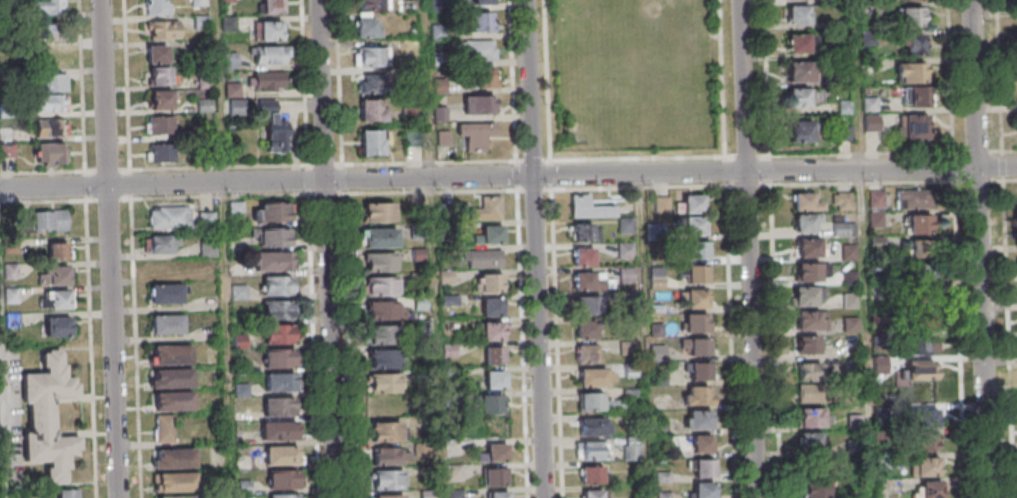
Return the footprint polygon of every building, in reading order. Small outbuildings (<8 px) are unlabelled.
[(34,18),(34,0),(67,0),(67,17),(34,18)] [(144,15),(171,15),(171,0),(144,0),(144,15)] [(283,14),(283,0),(261,0),(261,14),(283,14)] [(387,10),(387,0),(356,0),(356,10),(387,10)] [(787,5),(787,24),(810,24),(810,5),(787,5)] [(923,7),(899,7),(899,26),(923,26),(923,7)] [(469,12),(469,32),(491,32),(491,12),(469,12)] [(355,16),(355,38),(381,38),(381,16),(355,16)] [(178,39),(178,21),(145,21),(145,39),(178,39)] [(282,22),(261,22),(261,39),(282,39),(282,22)] [(58,40),(58,24),(30,24),(30,40),(58,40)] [(788,53),(810,53),(810,34),(788,34),(788,53)] [(924,54),(924,34),(902,34),(902,54),(924,54)] [(494,40),(464,40),(464,60),(494,60),(494,40)] [(168,45),(146,45),(146,63),(168,63),(168,45)] [(254,65),(288,65),(288,45),(254,45),(254,65)] [(388,47),(354,47),(354,66),(388,66),(388,47)] [(237,68),(237,52),(223,52),(223,68),(237,68)] [(788,81),(813,81),(813,62),(788,62),(788,81)] [(896,82),(925,82),(925,63),(896,63),(896,82)] [(148,85),(175,85),(175,67),(148,67),(148,85)] [(493,87),(493,69),(464,69),(464,87),(493,87)] [(283,71),(253,71),(253,90),(283,90),(283,71)] [(66,73),(41,74),(42,92),(66,91),(66,73)] [(383,75),(357,75),(357,93),(383,93),(383,75)] [(927,106),(926,87),(903,87),(903,106),(927,106)] [(788,107),(809,107),(809,88),(788,88),(788,107)] [(174,109),(174,91),(150,91),(150,109),(174,109)] [(67,112),(67,95),(35,95),(35,112),(67,112)] [(494,95),(463,95),(463,114),(494,114),(494,95)] [(359,121),(384,121),(384,99),(359,99),(359,121)] [(284,152),(285,119),(275,119),(276,101),(259,101),(259,113),(265,113),(264,151),(284,152)] [(903,141),(928,141),(928,115),(903,115),(903,141)] [(175,134),(175,116),(145,116),(145,134),(175,134)] [(878,130),(878,116),(865,116),(865,130),(878,130)] [(69,120),(35,120),(35,137),(69,137),(69,120)] [(813,141),(813,120),(790,120),(790,141),(813,141)] [(494,136),(494,123),(456,123),(456,137),(465,137),(465,149),(485,149),(485,136),(494,136)] [(14,157),(14,127),(0,127),(0,157),(14,157)] [(385,130),(360,130),(360,155),(385,155),(385,130)] [(35,144),(35,164),(68,164),(68,144),(35,144)] [(146,144),(146,163),(176,163),(176,144),(146,144)] [(897,190),(897,208),(934,208),(934,190),(897,190)] [(884,191),(870,191),(870,207),(884,207),(884,191)] [(833,192),(833,211),(853,211),(853,192),(833,192)] [(813,193),(793,193),(793,210),(822,210),(822,201),(813,201),(813,193)] [(570,217),(616,217),(616,205),(590,205),(590,194),(570,194),(570,217)] [(500,219),(500,196),(480,196),(480,207),(469,207),(469,219),(500,219)] [(655,196),(655,213),(670,213),(670,196),(655,196)] [(687,198),(707,197),(708,215),(688,215),(687,198)] [(232,205),(245,204),(246,218),(233,218),(232,205)] [(262,205),(291,205),(291,223),(262,224),(262,205)] [(366,205),(397,205),(397,223),(367,224),(366,205)] [(189,207),(148,207),(148,229),(189,229),(189,207)] [(68,211),(31,211),(31,232),(68,232),(68,211)] [(870,212),(870,227),(884,227),(884,212),(870,212)] [(794,231),(815,231),(815,214),(794,214),(794,231)] [(931,233),(931,215),(908,215),(908,233),(931,233)] [(633,233),(633,218),(618,218),(618,233),(633,233)] [(689,219),(709,219),(709,236),(689,237),(689,219)] [(833,236),(854,236),(854,222),(833,222),(833,236)] [(593,241),(593,223),(571,223),(571,241),(593,241)] [(663,224),(646,223),(646,233),(663,234),(663,224)] [(484,229),(505,228),(505,246),(485,246),(484,229)] [(263,230),(291,230),(292,248),(263,249),(263,230)] [(367,231),(399,231),(400,249),(367,249),(367,231)] [(179,253),(179,235),(148,235),(148,253),(179,253)] [(823,257),(823,239),(796,239),(796,257),(823,257)] [(70,242),(47,242),(47,259),(70,259),(70,242)] [(631,258),(631,242),(617,242),(617,258),(631,258)] [(206,244),(219,243),(219,257),(206,257),(206,244)] [(691,244),(711,244),(712,261),(692,262),(691,244)] [(856,244),(842,244),(842,260),(856,260),(856,244)] [(573,248),(573,266),(593,266),(593,248),(573,248)] [(464,249),(464,268),(500,268),(500,249),(464,249)] [(257,254),(293,253),(293,272),(257,273),(257,254)] [(368,255),(398,255),(399,273),(368,274),(368,255)] [(173,260),(148,260),(148,277),(173,277),(173,260)] [(233,264),(246,263),(247,277),(234,277),(233,264)] [(823,264),(796,264),(796,280),(823,280),(823,264)] [(933,289),(933,264),(906,264),(906,289),(933,289)] [(71,284),(71,266),(38,266),(38,284),(71,284)] [(207,268),(220,268),(220,281),(207,282),(207,268)] [(691,268),(711,268),(711,285),(691,286),(691,268)] [(576,274),(596,274),(597,291),(577,292),(576,274)] [(483,277),(503,276),(504,294),(483,294),(483,277)] [(266,279),(294,278),(294,297),(266,297),(266,279)] [(369,279),(400,278),(400,297),(370,297),(369,279)] [(149,303),(186,303),(186,284),(149,284),(149,303)] [(235,286),(248,286),(248,299),(235,300),(235,286)] [(794,287),(794,305),(818,305),(818,287),(794,287)] [(72,291),(41,291),(41,308),(72,308),(72,291)] [(689,292),(709,291),(710,309),(690,310),(689,292)] [(577,299),(602,298),(603,316),(578,317),(577,299)] [(484,301),(505,300),(505,318),(485,318),(484,301)] [(266,302),(295,302),(295,320),(266,320),(266,302)] [(370,304),(400,303),(401,321),(371,322),(370,304)] [(826,329),(826,311),(796,311),(796,329),(826,329)] [(184,315),(151,315),(151,334),(184,334),(184,315)] [(690,316),(710,316),(711,334),(691,334),(690,316)] [(71,318),(44,318),(44,337),(71,337),(71,318)] [(577,323),(598,322),(598,340),(578,340),(577,323)] [(484,325),(504,324),(505,342),(485,342),(484,325)] [(268,327),(296,326),(297,345),(268,345),(268,327)] [(370,328),(400,327),(401,346),(371,346),(370,328)] [(908,329),(908,354),(935,354),(935,329),(908,329)] [(236,337),(249,336),(250,350),(237,350),(236,337)] [(823,336),(795,336),(795,354),(823,354),(823,336)] [(693,340),(713,339),(714,357),(694,357),(693,340)] [(620,354),(635,354),(635,341),(620,341),(620,354)] [(579,347),(599,346),(600,364),(579,365),(579,347)] [(155,348),(192,347),(192,366),(155,366),(155,348)] [(486,350),(507,349),(507,367),(487,367),(486,350)] [(24,376),(47,375),(47,368),(44,368),(44,355),(49,354),(49,352),(60,351),(63,354),(64,366),(66,366),(67,379),(76,379),(76,385),(79,385),(80,398),(56,399),(58,439),(82,438),(82,452),(79,453),(79,458),(71,459),(71,472),(67,472),(68,484),(66,487),(55,487),(54,483),(50,483),(49,472),(53,472),(52,463),(28,464),(26,435),(32,435),(31,405),(25,405),(24,376)] [(267,351),(296,351),(296,369),(267,369),(267,351)] [(372,352),(402,351),(402,370),(372,371),(372,352)] [(237,360),(251,360),(251,373),(238,374),(237,360)] [(907,361),(907,381),(939,381),(939,361),(907,361)] [(694,364),(714,363),(714,381),(694,382),(694,364)] [(798,363),(798,380),(821,380),(821,363),(798,363)] [(420,371),(420,383),(432,383),(432,370),(420,371)] [(581,371),(602,370),(602,388),(582,389),(581,371)] [(156,372),(193,371),(193,389),(156,390),(156,372)] [(487,373),(507,373),(508,391),(488,391),(487,373)] [(269,375),(298,375),(298,393),(269,394),(269,375)] [(372,375),(402,375),(403,393),(373,394),(372,375)] [(240,384),(253,383),(253,397),(240,398),(240,384)] [(798,383),(798,401),(830,401),(830,383),(798,383)] [(692,389),(712,388),(712,406),(692,406),(692,389)] [(157,395),(194,394),(195,412),(158,413),(157,395)] [(446,394),(446,408),(461,407),(461,394),(446,394)] [(581,396),(601,395),(602,413),(582,413),(581,396)] [(483,398),(504,397),(504,415),(484,415),(483,398)] [(268,400),(296,399),(296,418),(268,418),(268,400)] [(799,427),(829,427),(829,408),(799,408),(799,427)] [(711,429),(711,409),(684,409),(684,429),(711,429)] [(938,409),(914,409),(914,427),(938,427),(938,409)] [(177,416),(178,443),(158,444),(157,431),(159,431),(159,417),(177,416)] [(581,421),(602,420),(602,438),(582,438),(581,421)] [(264,424),(300,423),(300,441),(264,442),(264,424)] [(373,425),(404,424),(404,442),(374,443),(373,425)] [(799,432),(799,455),(821,455),(821,432),(799,432)] [(937,451),(937,433),(915,433),(915,451),(937,451)] [(623,459),(640,459),(640,436),(623,436),(623,459)] [(696,437),(715,437),(716,454),(696,455),(696,437)] [(583,444),(603,443),(604,461),(584,461),(583,444)] [(489,446),(509,446),(510,463),(489,464),(489,446)] [(268,449),(300,448),(301,466),(268,467),(268,449)] [(375,449),(404,449),(404,453),(412,453),(412,462),(405,462),(405,467),(375,467),(375,449)] [(159,452),(196,451),(196,469),(159,470),(159,452)] [(241,457),(254,457),(255,470),(242,471),(241,457)] [(939,457),(911,457),(911,476),(939,476),(939,457)] [(699,462),(718,461),(719,479),(699,480),(699,462)] [(451,466),(464,466),(465,479),(452,480),(451,466)] [(583,469),(604,468),(604,486),(584,487),(583,469)] [(488,471),(508,470),(509,488),(488,488),(488,471)] [(272,472),(301,471),(301,490),(273,490),(272,472)] [(376,472),(406,472),(406,490),(376,491),(376,472)] [(825,473),(804,473),(804,497),(826,497),(825,473)] [(160,476),(197,475),(197,493),(160,494),(160,476)] [(241,481),(254,480),(254,494),(241,494),(241,481)] [(920,481),(920,497),(943,497),(943,481),(920,481)] [(718,485),(718,497),(698,497),(698,485),(718,485)] [(77,490),(56,490),(56,497),(77,497),(77,490)] [(465,490),(465,497),(449,497),(449,491),(465,490)] [(581,490),(581,497),(601,497),(601,490),(581,490)]
